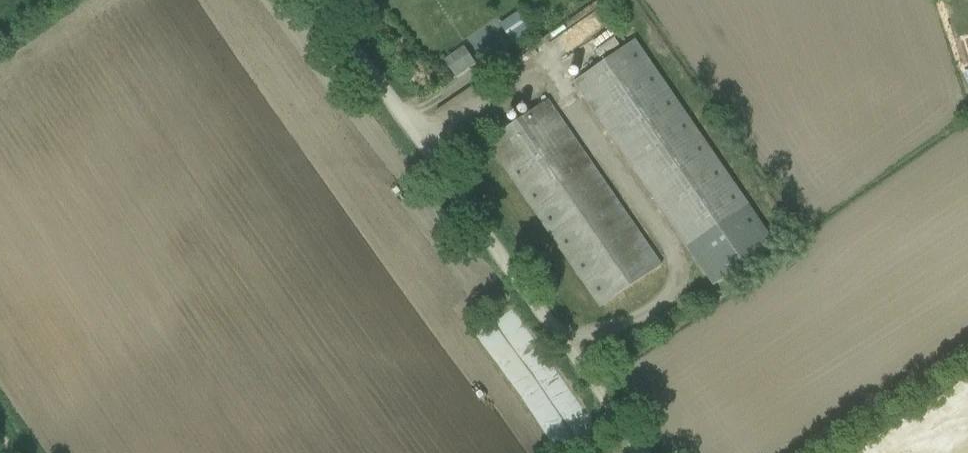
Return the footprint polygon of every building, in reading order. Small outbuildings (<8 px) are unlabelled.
[(512,39),(530,28),(518,11),(501,23),(512,39)] [(776,242),(750,205),(636,39),(574,82),(688,248),(714,286),(776,242)] [(476,64),(464,47),(444,61),(456,78),(476,64)] [(601,307),(662,265),(549,99),(487,142),(601,307)]
